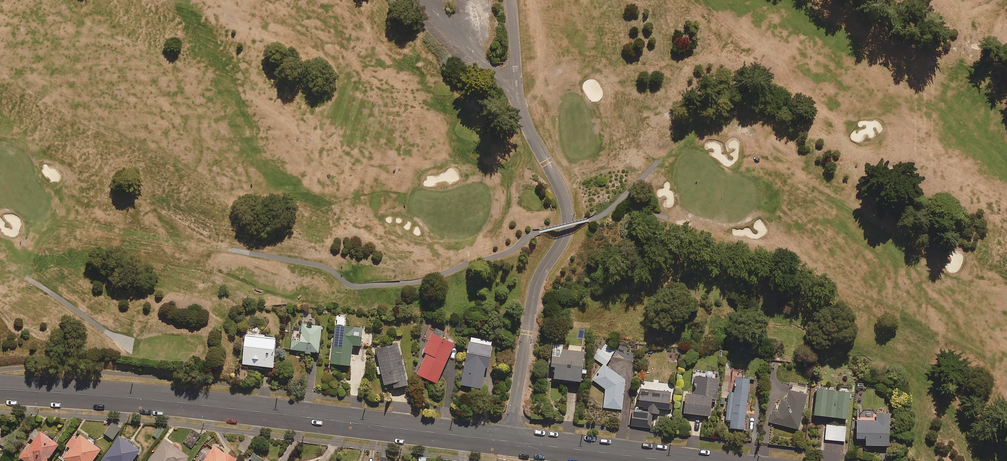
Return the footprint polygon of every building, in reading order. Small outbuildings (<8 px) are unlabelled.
[(346,318),(336,317),(332,365),(351,367),(353,346),(361,347),(363,329),(345,327),(346,318)] [(300,342),(293,341),(292,350),(305,352),(305,355),(311,355),(311,352),(319,353),(322,326),(302,324),(300,342)] [(455,345),(432,334),(423,353),(427,354),(417,375),(437,384),(455,345)] [(276,339),(246,336),(243,365),(273,368),(276,339)] [(494,342),(471,338),(461,385),(482,389),(486,368),(488,369),(494,342)] [(606,366),(617,351),(605,341),(597,349),(598,360),(604,365),(593,380),(606,391),(604,408),(621,410),(626,381),(606,366)] [(408,386),(399,345),(377,350),(381,367),(377,368),(378,374),(382,374),(385,386),(394,384),(395,389),(408,386)] [(563,346),(554,345),(552,368),(556,368),(555,381),(582,383),(583,374),(587,375),(588,371),(584,371),(585,353),(563,351),(563,346)] [(718,401),(720,380),(695,377),(694,395),(687,395),(685,415),(711,418),(713,402),(716,403),(716,401),(718,401)] [(751,380),(737,378),(735,393),(730,392),(726,420),(731,421),(730,428),(744,430),(751,380)] [(671,392),(641,389),(639,408),(649,409),(649,414),(634,413),(632,426),(652,428),(653,414),(659,415),(660,409),(670,410),(671,392)] [(851,394),(818,390),(815,416),(848,420),(851,394)] [(808,396),(790,391),(787,403),(782,402),(779,413),(772,411),(769,422),(799,430),(808,396)] [(891,415),(878,414),(878,422),(858,422),(858,439),(867,439),(867,446),(890,447),(891,415)] [(120,429),(112,423),(104,434),(113,440),(120,429)] [(151,433),(158,439),(166,429),(160,424),(151,433)] [(847,427),(827,425),(825,440),(845,442),(847,427)] [(185,439),(182,442),(190,449),(202,436),(193,428),(187,435),(186,434),(183,437),(185,439)] [(40,432),(20,459),(23,460),(48,460),(59,446),(40,432)] [(65,460),(94,460),(101,450),(80,436),(78,439),(73,436),(66,446),(70,448),(62,459),(65,460)] [(140,451),(119,436),(102,460),(133,460),(140,451)] [(164,440),(149,460),(187,460),(189,458),(164,440)] [(215,446),(204,460),(236,460),(215,446)]
